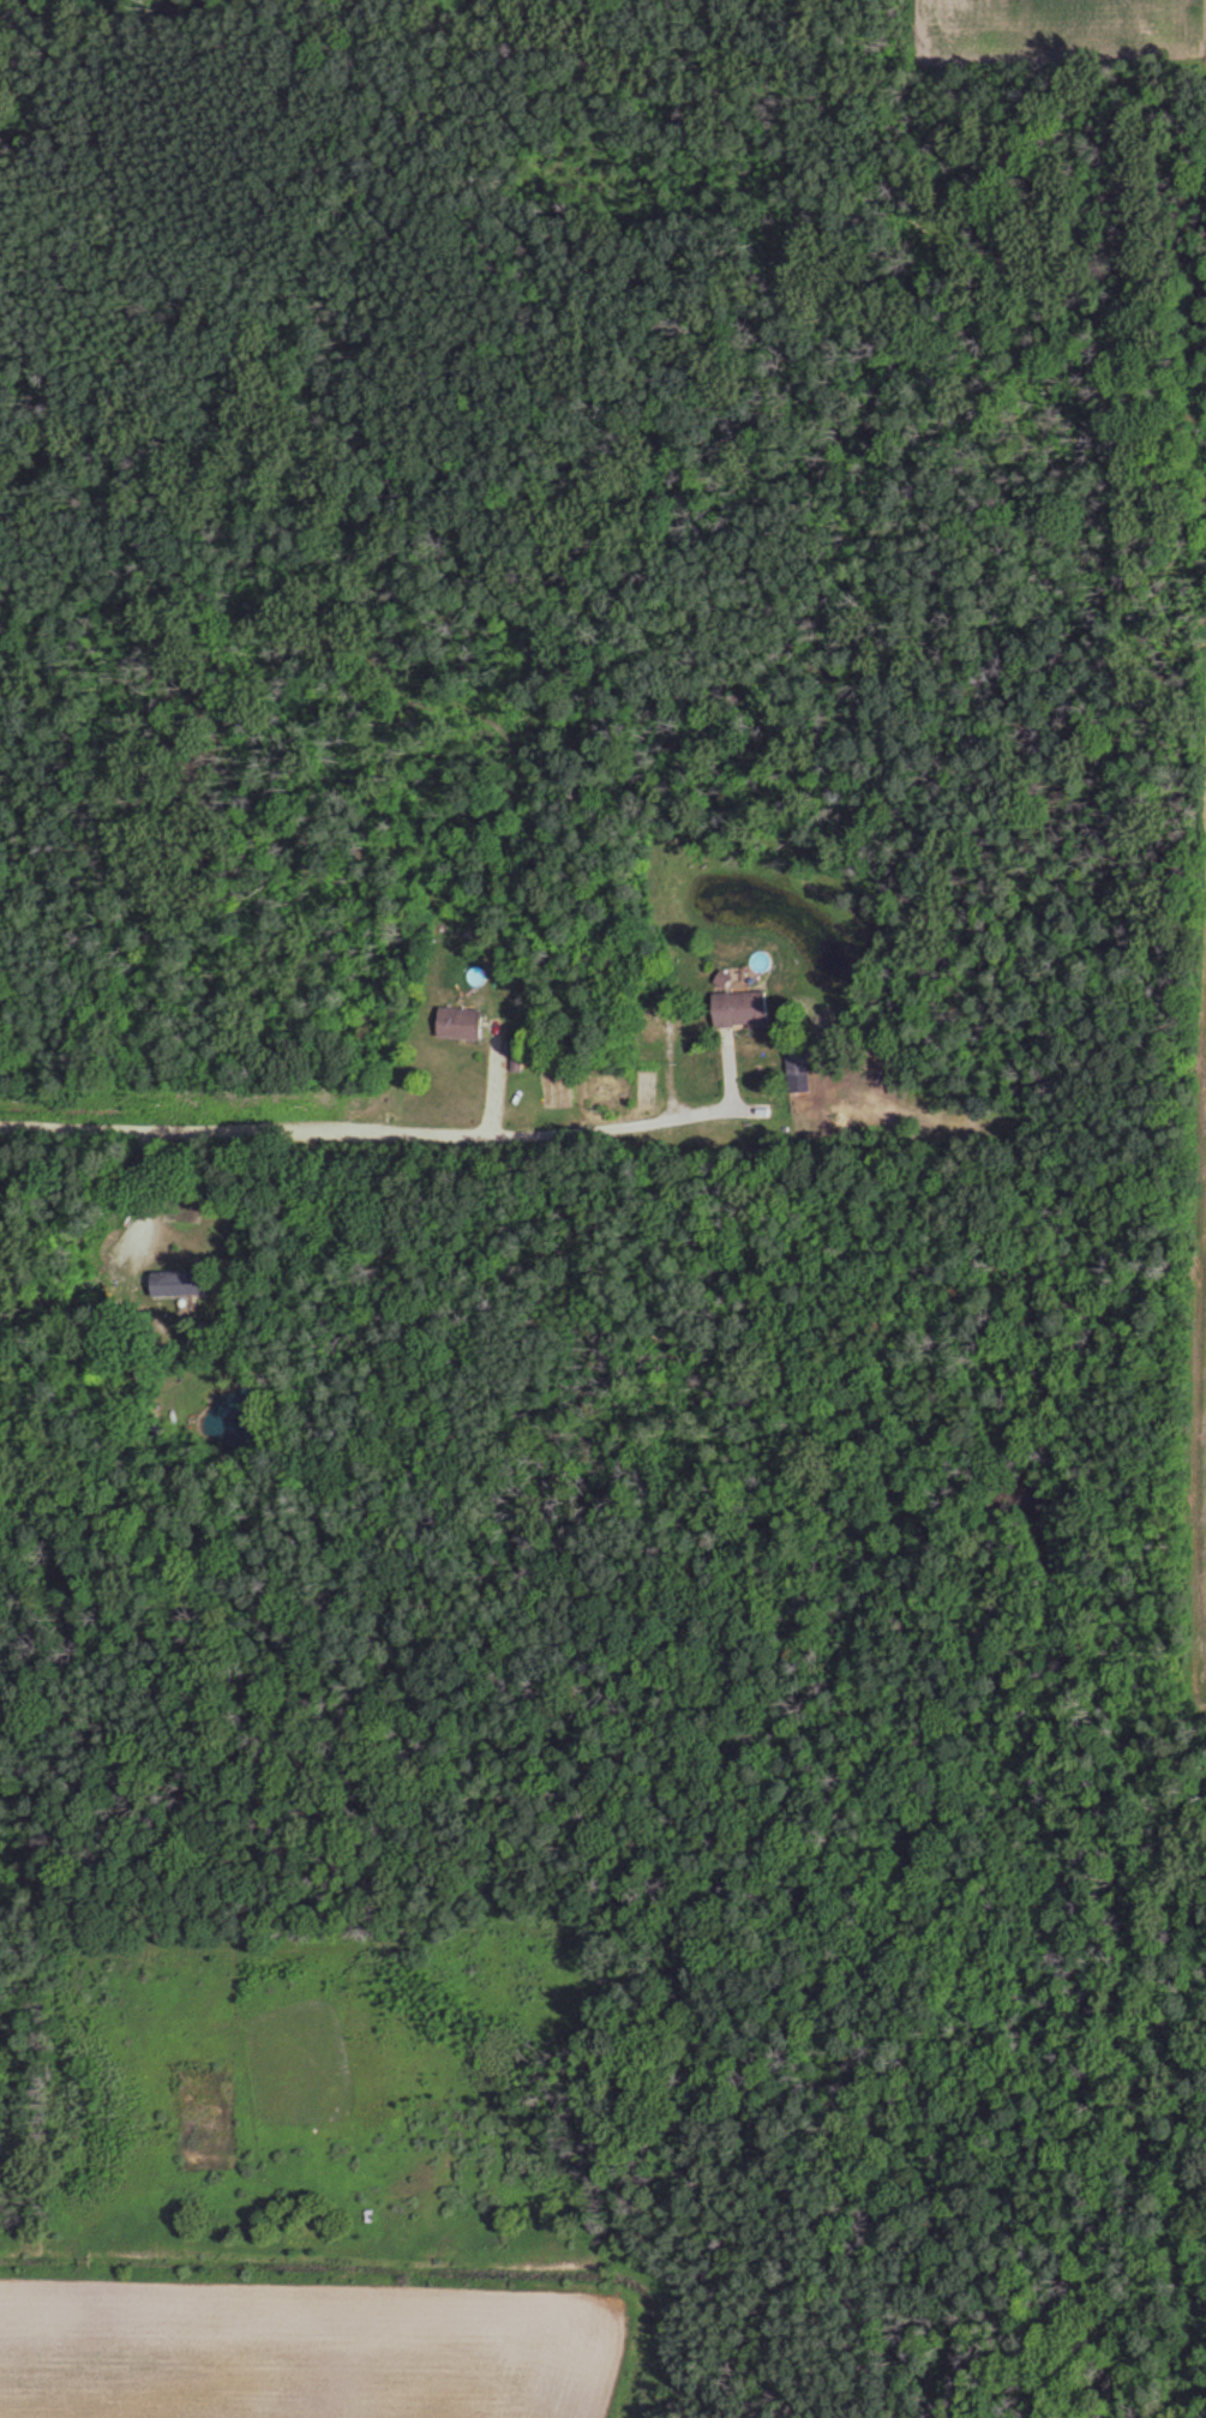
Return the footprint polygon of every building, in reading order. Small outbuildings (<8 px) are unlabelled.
[(430,1006),(427,1036),(478,1040),(481,1010),(430,1006)] [(187,1272),(143,1271),(143,1296),(187,1296),(187,1272)]
